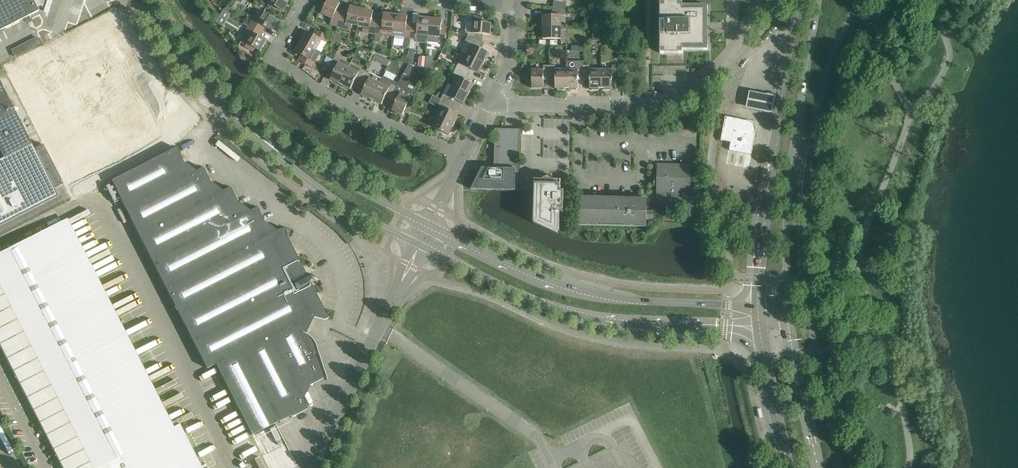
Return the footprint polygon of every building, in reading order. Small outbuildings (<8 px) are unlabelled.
[(29,16),(38,11),(37,9),(41,7),(43,11),(47,0),(0,0),(0,30),(29,16)] [(268,1),(268,2),(283,11),(289,0),(266,0),(268,1)] [(320,9),(323,10),(321,13),(332,18),(330,24),(338,26),(342,14),(343,11),(337,9),(340,2),(335,0),(328,0),(326,3),(323,2),(320,9)] [(553,7),(566,9),(567,2),(563,1),(563,0),(554,0),(553,7)] [(708,26),(708,21),(708,5),(682,5),(682,2),(660,2),(660,25),(664,25),(664,31),(660,31),(660,53),(683,53),(683,50),(708,50),(708,30),(709,30),(709,26),(708,26)] [(342,14),(338,26),(350,30),(352,24),(358,26),(362,8),(350,6),(349,12),(343,11),(342,14)] [(543,15),(543,27),(561,27),(561,15),(565,15),(566,9),(553,7),(552,15),(543,15)] [(362,8),(358,26),(364,27),(363,32),(368,33),(375,34),(377,22),(377,18),(372,17),(373,11),(362,8)] [(258,9),(250,24),(260,30),(263,32),(266,27),(272,31),(278,20),(258,9)] [(375,34),(374,41),(379,42),(381,35),(393,36),(393,35),(396,14),(384,13),(383,19),(377,18),(377,22),(375,34)] [(396,14),(393,35),(395,36),(395,38),(403,39),(403,37),(405,37),(404,48),(409,49),(412,26),(406,26),(407,15),(396,14)] [(414,26),(412,26),(409,49),(415,49),(416,40),(428,41),(428,35),(430,18),(418,17),(417,24),(415,24),(414,26)] [(430,18),(428,35),(440,37),(439,41),(445,42),(447,26),(441,26),(442,19),(430,18)] [(467,32),(467,37),(479,40),(480,34),(490,35),(491,23),(481,22),(473,21),(473,22),(466,21),(465,32),(467,32)] [(248,26),(241,40),(248,44),(246,46),(253,50),(254,47),(260,51),(266,40),(260,37),(263,32),(260,30),(250,24),(248,26)] [(561,39),(561,27),(543,27),(543,39),(561,39)] [(604,27),(592,27),(592,41),(602,41),(610,35),(604,27)] [(108,31),(92,39),(98,52),(114,44),(108,31)] [(307,31),(301,41),(316,50),(322,39),(326,42),(329,37),(319,31),(316,36),(307,31)] [(472,44),(467,54),(484,63),(489,52),(479,48),(482,41),(479,40),(467,37),(465,41),(472,44)] [(92,39),(79,46),(89,64),(101,58),(98,52),(92,39)] [(301,41),(295,51),(301,55),(298,60),(301,61),(312,67),(315,62),(320,52),(316,50),(301,41)] [(114,44),(98,52),(101,58),(105,64),(120,56),(114,44)] [(79,46),(67,52),(77,71),(89,64),(79,46)] [(67,52),(54,58),(64,77),(77,71),(67,52)] [(375,52),(373,58),(379,61),(381,56),(375,52)] [(461,58),(456,68),(467,73),(469,68),(479,73),(484,63),(467,54),(465,60),(461,58)] [(120,56),(105,64),(111,77),(127,69),(120,56)] [(330,66),(335,69),(330,79),(340,84),(348,67),(350,63),(340,58),(335,56),(333,59),(333,60),(330,66)] [(54,58),(40,66),(50,84),(64,77),(54,58)] [(101,58),(89,64),(99,83),(111,77),(105,64),(101,58)] [(566,69),(566,88),(568,88),(568,90),(576,90),(576,88),(578,88),(578,77),(583,77),(583,65),(583,61),(566,61),(566,69)] [(348,67),(340,84),(351,89),(354,82),(355,79),(361,82),(366,71),(360,68),(350,63),(348,67)] [(89,64),(77,71),(86,90),(99,83),(89,64)] [(549,77),(549,65),(543,65),(543,69),(532,69),(531,88),(543,88),(543,77),(549,77)] [(566,88),(566,69),(555,69),(555,65),(549,65),(549,77),(555,77),(555,88),(557,88),(557,90),(564,90),(564,88),(566,88)] [(601,69),(590,69),(590,65),(583,65),(583,77),(589,77),(589,88),(591,88),(591,90),(599,90),(599,88),(601,88),(601,69)] [(612,69),(601,69),(601,88),(603,88),(603,90),(610,90),(610,88),(612,88),(612,77),(618,77),(618,65),(612,65),(612,69)] [(40,66),(26,73),(36,92),(50,84),(40,66)] [(464,78),(467,73),(456,68),(451,78),(455,80),(452,85),(469,94),(474,83),(464,78)] [(77,71),(64,77),(74,96),(86,90),(77,71)] [(366,71),(361,82),(366,84),(361,94),(371,99),(379,83),(381,79),(371,74),(366,71)] [(26,73),(12,80),(21,99),(36,92),(26,73)] [(379,83),(371,99),(381,104),(385,97),(386,94),(392,97),(397,86),(399,83),(398,83),(383,75),(381,79),(379,83)] [(64,77),(50,84),(59,103),(74,96),(64,77)] [(397,86),(392,97),(397,100),(396,102),(392,109),(402,115),(409,101),(411,98),(414,91),(408,88),(406,82),(401,79),(399,83),(397,86)] [(0,84),(0,152),(3,158),(0,159),(0,225),(57,196),(53,188),(33,148),(31,144),(0,84)] [(50,84),(36,92),(45,110),(59,103),(50,84)] [(443,93),(441,99),(451,104),(454,99),(464,104),(469,94),(452,85),(447,95),(443,93)] [(36,92),(21,99),(31,118),(45,110),(36,92)] [(775,98),(748,93),(745,111),(772,116),(775,98)] [(141,97),(125,105),(132,118),(148,110),(141,97)] [(442,106),(437,116),(454,125),(459,114),(449,109),(451,104),(441,99),(438,104),(442,106)] [(409,101),(404,112),(409,114),(411,111),(414,105),(414,104),(414,103),(409,101)] [(125,105),(113,111),(123,130),(135,124),(132,118),(125,105)] [(148,110),(132,118),(135,124),(138,130),(154,122),(151,116),(148,110)] [(113,111),(101,118),(110,137),(123,130),(113,111)] [(449,135),(454,125),(437,116),(432,126),(449,135)] [(101,118),(88,124),(98,143),(110,137),(101,118)] [(721,142),(730,144),(731,144),(730,152),(752,157),(756,130),(753,124),(728,119),(726,118),(721,142)] [(154,122),(138,130),(145,143),(160,135),(154,122)] [(88,124),(74,131),(83,150),(98,143),(88,124)] [(135,124),(123,130),(132,149),(145,143),(138,130),(135,124)] [(471,189),(491,189),(493,189),(493,190),(518,191),(520,129),(495,128),(494,168),(482,167),(471,189)] [(123,130),(110,137),(120,155),(132,149),(123,130)] [(74,131),(60,139),(69,158),(83,150),(74,131)] [(110,137),(98,143),(107,162),(120,155),(110,137)] [(60,139),(45,146),(55,165),(69,158),(60,139)] [(43,143),(33,148),(53,188),(63,183),(43,143)] [(98,143),(83,150),(93,169),(107,162),(98,143)] [(131,170),(111,180),(124,207),(187,175),(182,165),(184,164),(175,148),(162,154),(131,170)] [(83,150),(69,158),(79,176),(93,169),(83,150)] [(69,158),(55,165),(65,184),(79,176),(69,158)] [(654,182),(654,186),(657,186),(657,190),(658,190),(657,204),(682,204),(683,191),(690,191),(690,187),(695,187),(696,178),(695,178),(690,178),(690,167),(658,166),(657,178),(655,178),(654,182)] [(187,175),(124,207),(138,234),(214,195),(209,185),(211,184),(202,167),(187,175)] [(533,214),(533,219),(534,219),(533,223),(559,235),(559,231),(559,229),(559,224),(560,209),(563,209),(564,191),(560,190),(561,180),(554,180),(547,176),(541,179),(540,179),(534,179),(534,190),(534,191),(534,192),(533,214)] [(214,195),(138,234),(152,260),(241,215),(236,205),(238,204),(229,187),(214,195)] [(646,220),(646,211),(647,198),(636,198),(580,196),(579,225),(646,227),(646,220)] [(241,215),(152,260),(166,287),(269,235),(263,225),(265,224),(256,207),(241,215)] [(179,424),(168,429),(62,221),(0,253),(0,346),(62,467),(202,467),(179,424)] [(325,312),(286,237),(285,234),(285,232),(285,229),(280,229),(269,235),(166,287),(207,368),(216,364),(243,350),(270,336),(287,327),(301,333),(310,316),(324,320),(329,317),(326,315),(325,312)] [(324,377),(314,358),(315,354),(315,351),(315,348),(313,344),(312,341),(310,339),(307,337),(304,335),(301,333),(287,327),(270,336),(297,389),(307,384),(308,386),(324,377)] [(270,336),(243,350),(279,421),(289,416),(290,417),(307,409),(297,389),(270,336)] [(243,350),(216,364),(243,417),(252,435),(279,421),(243,350)] [(897,414),(891,409),(886,415),(893,420),(897,414)] [(3,446),(9,442),(0,426),(0,441),(3,446)]
